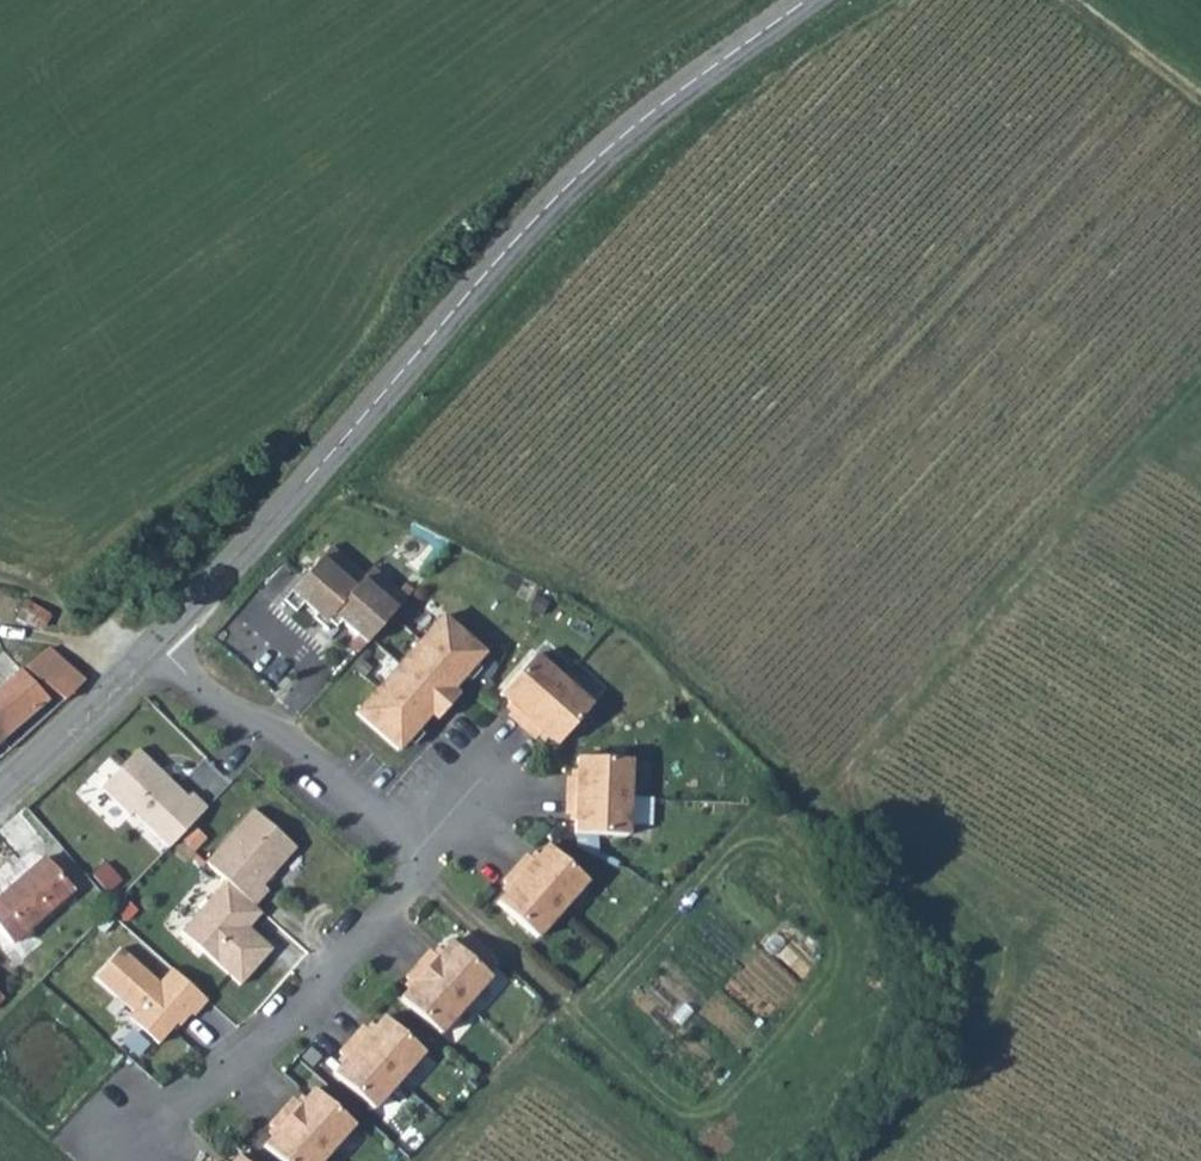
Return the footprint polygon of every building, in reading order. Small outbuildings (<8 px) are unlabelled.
[(331,547),(291,592),(315,613),(322,605),(367,644),(408,598),(373,568),(366,577),(331,547)] [(524,583),(517,596),(528,601),(535,588),(524,583)] [(26,599),(16,614),(41,629),(50,614),(26,599)] [(443,616),(356,714),(398,751),(485,653),(443,616)] [(49,648),(24,668),(66,701),(86,681),(49,648)] [(535,655),(500,695),(515,708),(508,715),(522,727),(564,680),(535,655)] [(0,685),(0,736),(3,740),(4,741),(40,706),(13,674),(0,685)] [(564,680),(522,727),(536,739),(542,732),(557,746),(593,706),(564,680)] [(137,750),(100,789),(129,817),(133,813),(169,848),(207,808),(192,794),(188,798),(161,772),(158,774),(150,766),(153,764),(137,750)] [(567,777),(567,796),(629,799),(631,760),(578,758),(578,778),(567,777)] [(629,799),(567,796),(567,814),(576,815),(576,834),(628,836),(628,824),(646,825),(647,800),(629,799)] [(253,810),(205,863),(226,881),(254,906),(255,907),(269,891),(264,886),(297,848),(253,810)] [(528,855),(515,869),(562,910),(587,881),(548,846),(535,862),(528,855)] [(0,897),(0,930),(12,944),(73,892),(44,858),(0,897)] [(515,869),(503,882),(511,888),(497,904),(537,939),(562,910),(515,869)] [(254,906),(226,881),(181,932),(241,985),(273,949),(241,921),(254,906)] [(431,950),(419,964),(466,1006),(491,977),(451,942),(438,957),(431,950)] [(120,949),(95,978),(134,1012),(129,1019),(158,1045),(176,1024),(180,1026),(191,1013),(195,1016),(208,1001),(172,969),(160,983),(120,949)] [(414,984),(401,999),(441,1035),(466,1006),(419,964),(407,977),(414,984)] [(364,1026),(352,1039),(399,1081),(424,1053),(384,1017),(371,1032),(364,1026)] [(399,1081),(352,1039),(340,1053),(347,1060),(334,1074),(373,1109),(399,1081)] [(295,1098),(282,1112),(329,1153),(354,1124),(314,1090),(302,1104),(295,1098)] [(270,1125),(278,1132),(264,1147),(280,1160),(322,1160),(329,1153),(282,1112),(270,1125)] [(412,1126),(397,1143),(410,1155),(425,1138),(412,1126)]
